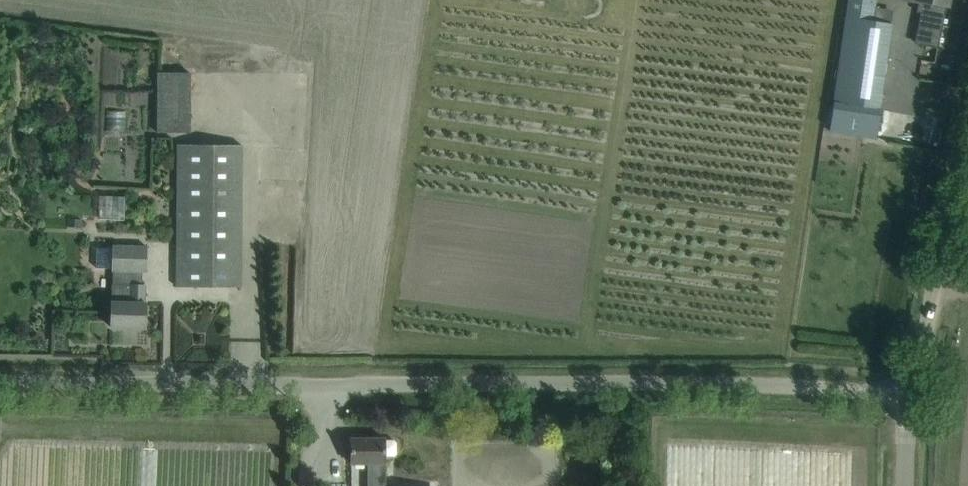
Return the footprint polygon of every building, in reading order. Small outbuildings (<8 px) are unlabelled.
[(829,132),(877,139),(881,110),(878,110),(891,24),(871,21),(874,0),(849,0),(829,129),(829,132)] [(926,2),(917,45),(937,49),(946,6),(947,0),(915,0),(926,2)] [(190,133),(190,74),(157,74),(157,133),(190,133)] [(241,287),(241,226),(241,146),(176,146),(176,287),(241,287)] [(116,152),(116,170),(155,172),(156,154),(116,152)] [(112,187),(112,208),(133,208),(133,187),(112,187)] [(111,285),(111,307),(110,327),(145,328),(145,303),(145,286),(141,286),(142,271),(145,272),(146,247),(112,246),(112,271),(112,285),(111,285)] [(351,438),(351,458),(351,464),(364,464),(367,464),(369,464),(369,485),(385,485),(385,462),(384,462),(384,456),(394,456),(396,454),(396,442),(394,440),(384,440),(384,438),(351,438)]
